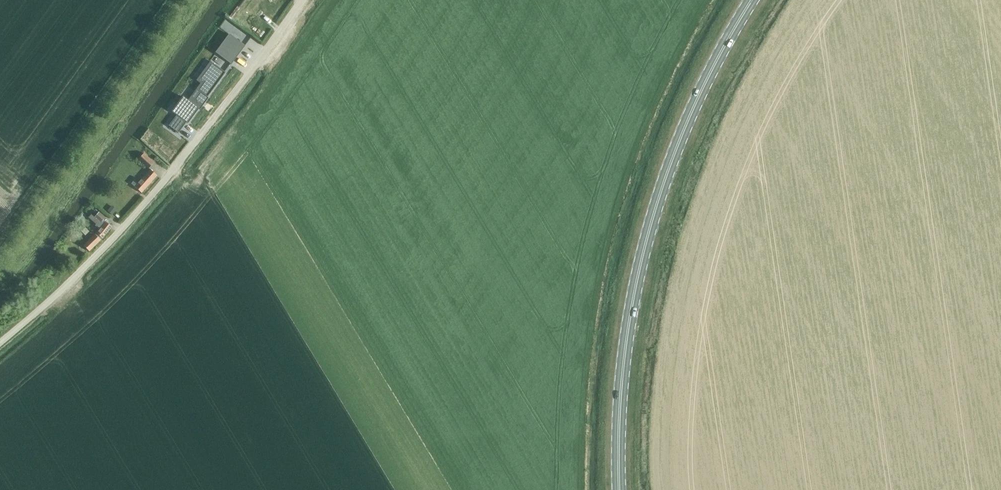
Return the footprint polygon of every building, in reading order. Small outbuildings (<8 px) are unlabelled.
[(230,34),(216,53),(230,63),(230,64),(231,64),(245,45),(230,34)] [(176,115),(168,126),(178,133),(186,122),(188,123),(198,109),(207,97),(225,72),(224,72),(224,71),(210,61),(196,80),(200,83),(188,100),(184,97),(172,112),(176,115)] [(153,163),(143,153),(138,159),(148,168),(153,163)] [(140,193),(155,177),(149,170),(137,183),(134,180),(130,184),(140,193)] [(112,205),(107,210),(112,214),(117,209),(112,205)] [(110,227),(102,220),(104,218),(98,213),(94,217),(91,215),(88,218),(96,224),(95,225),(99,229),(95,234),(101,239),(110,227)] [(89,251),(100,241),(101,240),(91,231),(80,242),(89,251)]
